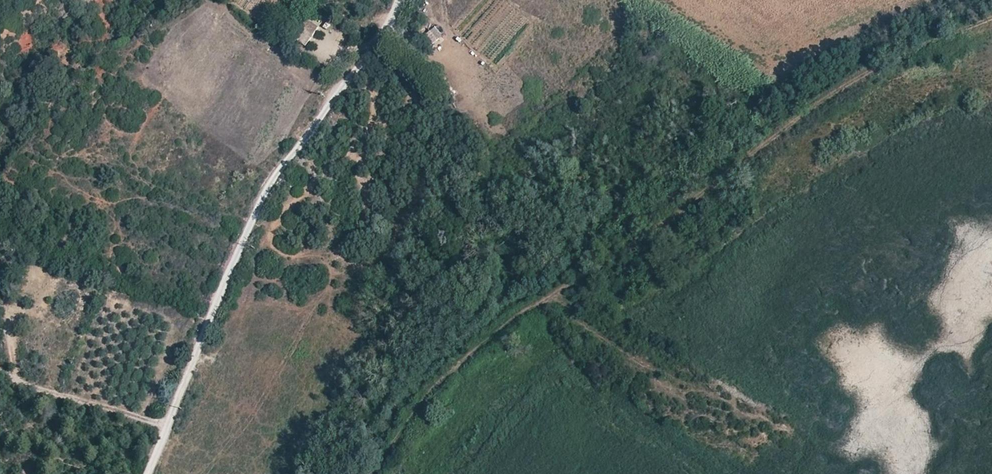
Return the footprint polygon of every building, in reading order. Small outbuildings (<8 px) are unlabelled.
[(290,34),(303,44),(317,27),(309,22),(300,33),(292,30),(290,34)] [(424,35),(433,46),(444,36),(436,26),(424,35)]
